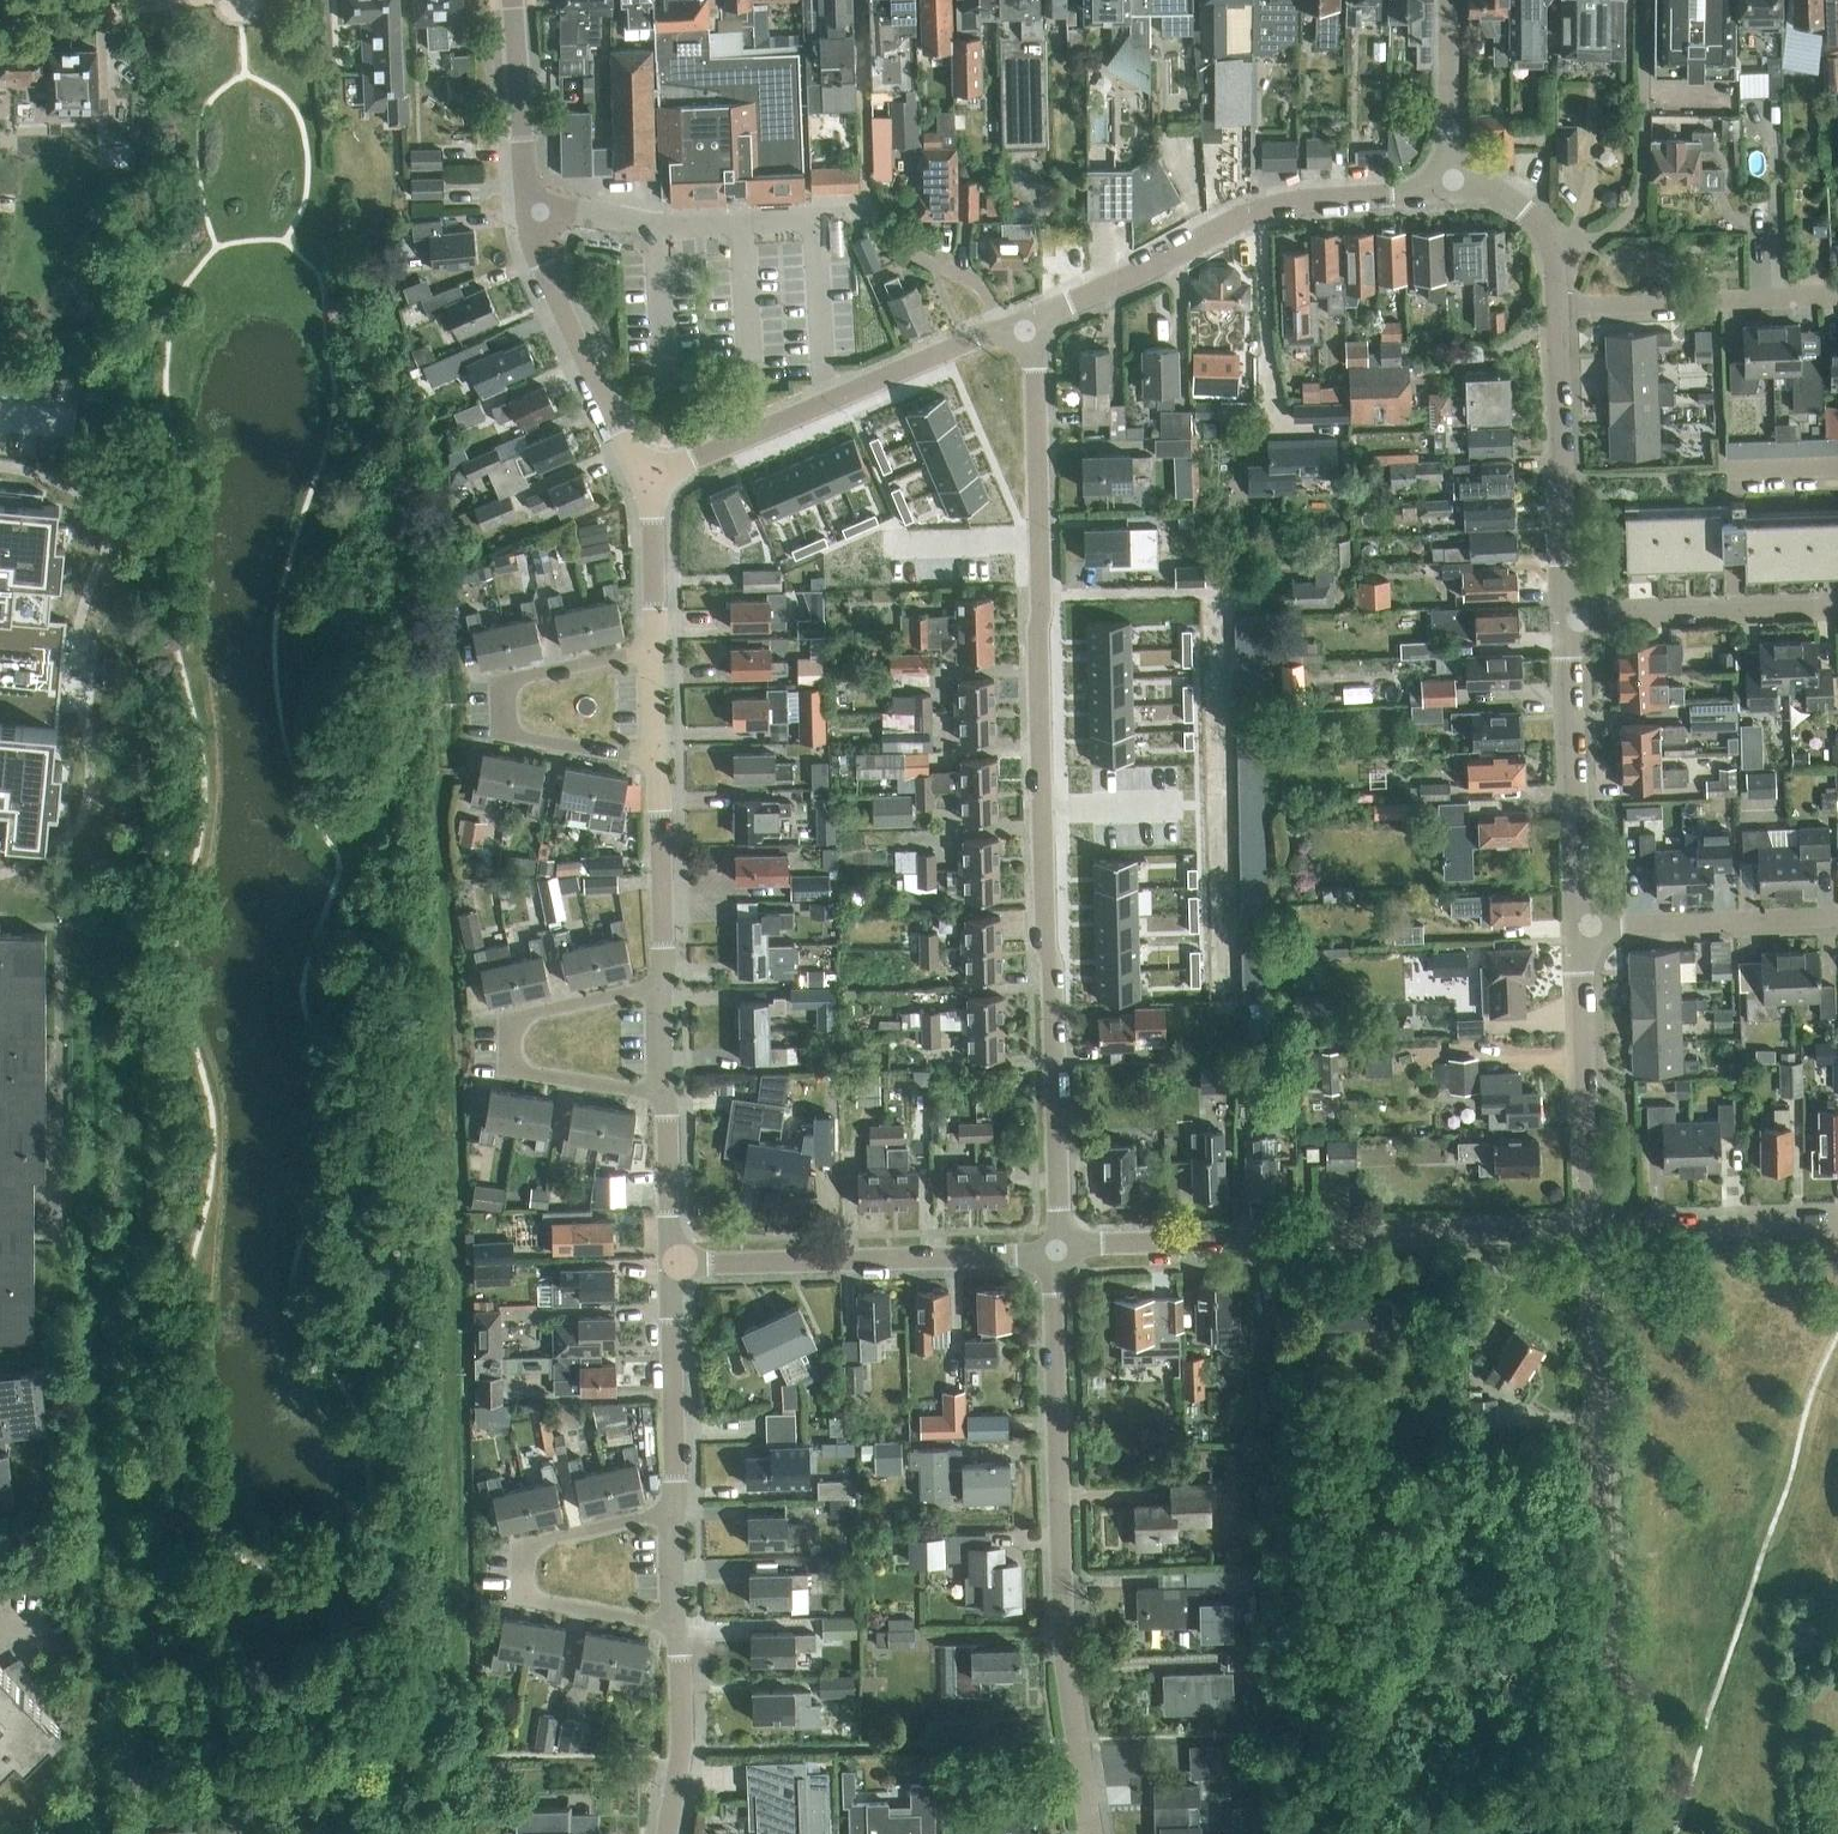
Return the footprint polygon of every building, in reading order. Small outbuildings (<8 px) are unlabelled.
[(398,0),(343,0),(344,21),(361,21),(365,99),(388,98),(389,125),(409,124),(408,97),(403,97),(398,0)] [(448,23),(464,22),(462,0),(413,0),(415,25),(426,24),(428,50),(449,48),(448,23)] [(561,55),(589,54),(588,44),(587,0),(559,0),(561,55)] [(588,44),(600,43),(599,19),(596,19),(596,12),(611,12),(611,0),(587,0),(588,44)] [(653,25),(653,12),(652,0),(623,0),(624,26),(653,25)] [(754,49),(743,49),(742,32),(708,33),(707,0),(652,0),(653,12),(653,25),(653,31),(654,58),(661,196),(670,196),(670,205),(726,203),(725,189),(734,188),(734,192),(736,192),(738,194),(742,194),(744,191),(746,191),(747,203),(805,201),(799,52),(797,52),(796,46),(754,49)] [(721,20),(739,19),(740,28),(754,28),(752,0),(720,0),(721,20)] [(754,28),(754,36),(768,35),(768,17),(770,17),(769,3),(802,1),(802,0),(752,0),(754,28)] [(855,95),(852,0),(802,0),(802,1),(803,37),(804,37),(807,110),(824,109),(823,97),(855,95)] [(913,89),(911,35),(916,35),(914,0),(868,0),(872,91),(904,90),(913,89)] [(952,37),(950,0),(920,0),(922,51),(952,49),(952,37)] [(999,10),(999,0),(957,0),(958,36),(952,37),(952,49),(953,90),(980,89),(979,10),(999,10)] [(999,10),(1000,148),(1046,147),(1046,99),(1046,56),(1045,38),(1040,38),(1039,0),(999,0),(999,10)] [(1084,9),(1083,0),(1044,0),(1045,14),(1066,13),(1067,25),(1076,25),(1076,9),(1084,9)] [(1130,0),(1083,0),(1084,9),(1084,14),(1112,13),(1112,57),(1105,66),(1132,83),(1130,0)] [(1132,83),(1150,94),(1150,7),(1162,7),(1163,32),(1192,31),(1193,31),(1193,29),(1192,0),(1130,0),(1132,83)] [(1199,29),(1193,29),(1193,31),(1192,31),(1201,141),(1221,141),(1221,123),(1252,123),(1252,53),(1249,3),(1249,0),(1198,0),(1198,3),(1199,3),(1199,29)] [(1252,54),(1271,54),(1296,42),(1297,7),(1297,0),(1253,0),(1252,54)] [(1298,7),(1316,8),(1316,35),(1338,35),(1338,10),(1341,10),(1341,0),(1298,0),(1298,7)] [(1347,26),(1348,26),(1355,26),(1361,26),(1361,0),(1347,0),(1347,26)] [(1389,12),(1409,13),(1409,42),(1417,42),(1417,66),(1430,66),(1431,0),(1389,0),(1389,12)] [(1510,0),(1469,0),(1469,14),(1483,14),(1483,20),(1485,26),(1488,32),(1494,32),(1494,65),(1510,64),(1510,54),(1510,53),(1510,0)] [(1510,54),(1544,54),(1544,2),(1546,0),(1510,0),(1510,53),(1510,54)] [(1623,0),(1561,0),(1561,55),(1623,56),(1623,0)] [(1653,78),(1687,78),(1687,76),(1701,76),(1701,78),(1735,78),(1735,0),(1654,0),(1653,78)] [(1776,54),(1776,18),(1781,18),(1781,0),(1738,0),(1739,54),(1776,54)] [(1824,18),(1821,18),(1820,0),(1788,0),(1786,27),(1781,27),(1781,58),(1782,65),(1782,66),(1816,69),(1817,54),(1823,54),(1824,18)] [(1824,18),(1825,52),(1837,51),(1837,0),(1824,0),(1824,18)] [(1085,58),(1084,29),(1066,30),(1067,58),(1085,58)] [(96,50),(46,52),(0,53),(0,77),(16,76),(17,85),(47,84),(48,112),(99,110),(96,50)] [(615,180),(656,178),(651,50),(610,51),(615,180)] [(1781,58),(1770,59),(1771,97),(1783,97),(1782,66),(1782,65),(1781,58)] [(563,112),(562,75),(559,75),(562,176),(591,175),(590,111),(563,112)] [(915,97),(915,89),(913,89),(904,90),(904,98),(888,99),(890,146),(920,145),(918,97),(915,97)] [(808,143),(835,142),(834,118),(807,119),(808,143)] [(1513,163),(1511,118),(1470,119),(1470,135),(1495,135),(1496,163),(1513,163)] [(1576,160),(1576,127),(1557,127),(1557,160),(1576,160)] [(941,147),(941,131),(923,131),(923,147),(941,147)] [(1713,150),(1712,132),(1691,132),(1692,141),(1651,141),(1650,181),(1699,181),(1699,188),(1722,188),(1722,171),(1700,171),(1700,150),(1713,150)] [(1306,168),(1330,167),(1329,138),(1305,139),(1306,168)] [(1261,169),(1295,168),(1295,144),(1261,144),(1261,169)] [(593,148),(593,174),(612,174),(612,147),(593,148)] [(957,219),(956,150),(923,149),(922,190),(919,190),(919,195),(917,195),(916,219),(957,219)] [(411,168),(442,167),(442,150),(411,151),(411,168)] [(1355,165),(1388,164),(1387,150),(1355,151),(1355,165)] [(1131,219),(1131,226),(1180,200),(1156,156),(1131,169),(1131,173),(1131,219)] [(811,194),(858,192),(858,167),(810,169),(811,194)] [(1087,193),(1087,219),(1125,219),(1131,219),(1131,173),(1087,173),(1087,193)] [(411,197),(442,196),(442,179),(411,180),(411,197)] [(959,218),(980,218),(980,181),(959,181),(959,218)] [(1001,214),(1001,197),(986,197),(986,214),(1001,214)] [(441,234),(440,220),(411,223),(413,238),(429,236),(433,270),(476,266),(473,231),(441,234)] [(1030,239),(1029,223),(1001,223),(1002,239),(989,239),(989,266),(1033,266),(1032,239),(1030,239)] [(1484,230),(1446,232),(1448,278),(1473,277),(1474,328),(1487,327),(1486,290),(1486,286),(1484,230)] [(1484,230),(1486,290),(1504,289),(1502,230),(1484,230)] [(1444,301),(1443,280),(1442,232),(1412,233),(1414,281),(1428,280),(1429,301),(1444,301)] [(1377,282),(1405,281),(1403,233),(1376,234),(1377,282)] [(874,234),(855,240),(865,271),(884,265),(874,234)] [(1343,281),(1345,306),(1356,305),(1359,293),(1373,293),(1371,234),(1343,235),(1344,261),(1341,261),(1343,281)] [(1343,281),(1341,261),(1340,236),(1334,236),(1334,235),(1313,236),(1315,296),(1327,296),(1327,314),(1345,314),(1345,306),(1343,281)] [(1308,300),(1306,251),(1281,252),(1284,333),(1284,343),(1318,341),(1316,300),(1308,300)] [(1247,307),(1247,285),(1236,285),(1237,274),(1232,269),(1208,268),(1203,273),(1203,283),(1193,283),(1193,305),(1247,307)] [(904,292),(897,276),(884,282),(891,298),(889,298),(904,333),(928,323),(914,288),(904,292)] [(464,297),(460,285),(421,299),(429,317),(446,310),(459,338),(498,320),(484,288),(464,297)] [(1454,295),(1446,295),(1447,310),(1455,310),(1454,295)] [(1505,330),(1503,311),(1487,312),(1489,331),(1505,330)] [(1381,341),(1401,340),(1401,321),(1380,322),(1381,341)] [(1770,326),(1772,375),(1792,375),(1793,412),(1822,410),(1820,360),(1800,360),(1799,325),(1770,326)] [(1759,376),(1772,375),(1770,326),(1742,327),(1744,362),(1729,363),(1730,394),(1755,393),(1759,376)] [(1606,366),(1655,364),(1655,345),(1671,345),(1670,332),(1605,335),(1606,366)] [(1381,366),(1381,352),(1367,353),(1367,340),(1346,341),(1347,366),(1365,365),(1365,367),(1381,366)] [(467,349),(438,361),(447,382),(471,371),(483,398),(504,388),(501,381),(535,366),(524,342),(503,351),(502,349),(491,354),(473,362),(467,349)] [(1381,366),(1401,366),(1400,342),(1380,343),(1381,352),(1381,366)] [(1173,407),(1173,392),(1177,392),(1176,349),(1143,350),(1144,393),(1157,392),(1157,407),(1173,407)] [(1829,350),(1830,390),(1837,390),(1837,349),(1829,350)] [(1109,405),(1109,387),(1110,387),(1109,351),(1080,351),(1081,406),(1081,423),(1109,423),(1109,439),(1126,439),(1125,404),(1109,405)] [(1194,356),(1193,395),(1236,396),(1237,357),(1194,356)] [(1608,396),(1673,393),(1672,382),(1656,383),(1655,364),(1606,366),(1608,396)] [(1381,366),(1365,367),(1349,367),(1351,424),(1411,422),(1409,365),(1401,366),(1381,366)] [(1466,386),(1466,398),(1447,398),(1448,414),(1449,414),(1449,424),(1467,423),(1467,424),(1509,423),(1508,396),(1507,370),(1465,372),(1465,373),(1461,374),(1461,386),(1466,386)] [(93,396),(105,397),(106,385),(94,384),(93,396)] [(521,425),(554,410),(543,386),(510,401),(493,409),(499,422),(516,414),(521,425)] [(1609,426),(1658,424),(1657,405),(1673,405),(1673,393),(1608,396),(1609,426)] [(945,397),(906,413),(917,439),(956,423),(945,397)] [(460,429),(485,419),(479,403),(453,413),(460,429)] [(1216,404),(1196,403),(1196,419),(1215,419),(1216,404)] [(1293,422),(1348,422),(1348,404),(1293,404),(1293,422)] [(1160,436),(1190,436),(1190,411),(1160,411),(1160,436)] [(956,423),(917,439),(928,464),(967,448),(956,423)] [(1658,424),(1609,426),(1610,457),(1675,455),(1675,443),(1659,443),(1658,424)] [(1510,453),(1509,426),(1433,429),(1434,452),(1444,452),(1444,443),(1468,442),(1468,454),(1510,453)] [(499,498),(508,493),(528,485),(524,475),(538,469),(538,470),(573,454),(562,429),(527,444),(530,450),(501,463),(495,449),(462,463),(468,478),(488,470),(499,498)] [(878,437),(869,440),(876,457),(885,453),(878,437)] [(853,438),(827,449),(844,488),(870,477),(853,438)] [(1155,456),(1191,456),(1191,438),(1155,439),(1155,456)] [(1837,454),(1837,438),(1725,443),(1725,459),(1837,454)] [(1288,441),(1268,441),(1269,467),(1251,467),(1252,493),(1292,492),(1291,475),(1314,475),(1315,478),(1337,477),(1335,439),(1313,440),(1313,446),(1289,446),(1288,441)] [(967,448),(928,464),(939,490),(977,473),(967,448)] [(827,449),(802,460),(818,499),(844,488),(827,449)] [(885,453),(876,457),(883,473),(892,469),(885,453)] [(1129,456),(1129,454),(1083,455),(1084,489),(1130,488),(1130,473),(1150,472),(1150,456),(1129,456)] [(802,460),(776,471),(793,510),(818,499),(802,460)] [(1512,496),(1511,461),(1460,463),(1452,465),(1453,480),(1454,480),(1454,498),(1512,496)] [(1390,489),(1416,488),(1416,480),(1442,479),(1441,462),(1389,464),(1390,489)] [(776,471),(751,482),(767,521),(793,510),(776,471)] [(559,514),(593,500),(581,473),(548,488),(548,489),(526,498),(532,511),(554,502),(559,514)] [(977,473),(939,490),(950,515),(989,499),(977,473)] [(899,487),(891,491),(898,507),(907,503),(899,487)] [(28,851),(30,838),(47,840),(48,821),(57,822),(63,763),(54,762),(57,725),(66,620),(49,618),(52,584),(61,585),(67,526),(57,525),(59,507),(42,505),(43,492),(0,488),(0,848),(28,851)] [(751,539),(744,524),(750,521),(736,489),(712,499),(726,532),(731,530),(738,545),(751,539)] [(508,493),(499,498),(474,508),(483,530),(518,516),(508,493)] [(1513,525),(1512,497),(1462,499),(1451,500),(1451,499),(1415,501),(1415,502),(1409,503),(1409,515),(1416,514),(1416,515),(1420,515),(1420,516),(1451,515),(1451,513),(1452,513),(1452,515),(1463,518),(1463,527),(1513,525)] [(907,503),(898,507),(905,524),(914,520),(907,503)] [(1637,506),(1624,507),(1626,568),(1622,568),(1622,570),(1723,566),(1723,559),(1743,559),(1744,574),(1837,571),(1837,517),(1721,521),(1721,512),(1638,515),(1637,506)] [(874,514),(858,521),(862,530),(878,523),(874,514)] [(582,544),(609,539),(605,521),(578,527),(582,544)] [(858,521),(842,528),(845,537),(862,530),(858,521)] [(1156,527),(1085,529),(1086,561),(1109,561),(1109,568),(1157,567),(1156,527)] [(1505,535),(1505,530),(1470,532),(1470,545),(1443,548),(1444,560),(1471,558),(1514,556),(1514,535),(1505,535)] [(824,536),(808,543),(811,552),(828,545),(824,536)] [(557,565),(571,561),(566,538),(551,541),(557,565)] [(1333,571),(1333,566),(1350,565),(1349,540),(1331,540),(1332,556),(1324,557),(1324,565),(1315,565),(1315,580),(1292,581),(1293,607),(1334,605),(1333,578),(1338,578),(1337,571),(1333,571)] [(576,563),(609,555),(606,541),(573,549),(576,563)] [(808,543),(791,550),(795,559),(811,552),(808,543)] [(536,573),(551,569),(546,544),(531,548),(536,573)] [(1473,570),(1472,561),(1441,562),(1442,577),(1461,576),(1462,596),(1516,594),(1515,573),(1506,574),(1505,568),(1476,569),(1476,570),(1473,570)] [(1175,585),(1205,585),(1205,564),(1174,565),(1175,585)] [(489,566),(475,569),(478,583),(492,581),(489,566)] [(743,591),(781,590),(780,570),(743,570),(743,591)] [(1359,605),(1389,604),(1388,580),(1358,581),(1359,605)] [(585,606),(593,642),(624,635),(617,603),(619,603),(615,582),(603,585),(606,602),(585,606)] [(731,629),(769,628),(784,627),(784,620),(786,620),(785,593),(767,593),(767,600),(731,601),(731,629)] [(593,642),(585,606),(564,611),(560,594),(548,597),(552,617),(555,616),(562,648),(593,642)] [(956,630),(992,629),(991,597),(955,598),(955,615),(912,616),(913,631),(927,630),(927,631),(956,630)] [(503,624),(511,659),(542,653),(535,621),(538,620),(533,600),(521,602),(525,619),(503,624)] [(1518,639),(1516,607),(1431,611),(1432,626),(1457,625),(1457,629),(1474,634),(1475,641),(1518,639)] [(511,659),(503,624),(482,628),(478,611),(466,614),(471,634),(473,634),(480,666),(511,659)] [(1234,630),(1261,629),(1261,616),(1234,617),(1234,630)] [(798,637),(825,637),(825,619),(797,620),(798,637)] [(1129,622),(1087,623),(1088,651),(1130,650),(1129,622)] [(927,630),(913,631),(913,645),(927,645),(927,648),(940,647),(941,654),(956,653),(957,661),(992,660),(992,629),(956,630),(927,631),(927,630)] [(1235,644),(1261,644),(1261,629),(1234,630),(1235,644)] [(1191,630),(1181,631),(1182,649),(1191,648),(1191,630)] [(1400,658),(1440,656),(1440,641),(1400,643),(1400,658)] [(1618,674),(1666,673),(1680,672),(1680,659),(1681,659),(1681,642),(1655,643),(1655,642),(1617,643),(1617,658),(1614,661),(1614,668),(1618,670),(1618,674)] [(1787,643),(1789,692),(1805,691),(1805,708),(1832,707),(1831,666),(1816,666),(1815,642),(1787,643)] [(1277,664),(1304,662),(1303,643),(1276,645),(1277,664)] [(1776,711),(1776,692),(1789,692),(1787,643),(1758,644),(1759,669),(1744,670),(1746,712),(1776,711)] [(1235,658),(1262,657),(1261,644),(1235,644),(1235,658)] [(769,662),(769,648),(731,648),(732,676),(769,676),(769,673),(787,673),(786,662),(769,662)] [(1191,648),(1182,649),(1182,666),(1192,666),(1191,648)] [(1130,650),(1088,651),(1089,678),(1131,677),(1130,650)] [(1733,668),(1732,651),(1718,652),(1718,668),(1733,668)] [(890,673),(932,671),(931,653),(890,655),(890,673)] [(1436,672),(1467,671),(1468,687),(1520,685),(1519,654),(1435,657),(1436,672)] [(1235,672),(1262,671),(1262,657),(1235,658),(1235,672)] [(825,659),(798,659),(798,684),(825,685),(825,659)] [(1236,685),(1262,685),(1262,671),(1235,672),(1236,685)] [(1666,686),(1666,673),(1618,674),(1618,678),(1615,681),(1615,688),(1619,691),(1619,705),(1657,704),(1657,703),(1683,702),(1682,685),(1666,686)] [(1131,677),(1089,678),(1090,706),(1132,705),(1131,677)] [(1411,705),(1441,704),(1456,703),(1455,678),(1420,679),(1421,686),(1410,687),(1411,705)] [(955,711),(994,710),(993,680),(959,680),(959,691),(954,691),(955,711)] [(824,723),(823,685),(803,685),(805,724),(824,723)] [(1192,685),(1182,685),(1183,703),(1193,703),(1192,685)] [(732,698),(733,727),(768,726),(768,721),(787,720),(786,689),(766,689),(766,697),(732,698)] [(912,713),(932,712),(932,695),(912,696),(912,713)] [(1736,699),(1689,701),(1689,713),(1737,711),(1736,699)] [(1193,703),(1183,703),(1183,721),(1193,721),(1193,703)] [(1132,705),(1090,706),(1090,733),(1132,732),(1132,705)] [(1441,705),(1411,706),(1411,723),(1442,721),(1442,718),(1441,705)] [(994,710),(955,711),(955,730),(960,730),(960,740),(994,740),(994,710)] [(1737,711),(1689,713),(1690,731),(1737,730),(1737,711)] [(932,712),(912,713),(898,713),(898,728),(913,727),(913,729),(933,729),(932,712)] [(1451,713),(1451,717),(1451,730),(1471,730),(1472,748),(1519,746),(1519,743),(1522,741),(1521,729),(1518,727),(1518,713),(1491,714),(1490,712),(1451,713)] [(1236,727),(1263,726),(1263,714),(1236,714),(1236,727)] [(1766,721),(1741,722),(1743,766),(1768,765),(1766,721)] [(1621,757),(1659,755),(1659,742),(1685,741),(1684,724),(1658,725),(1658,724),(1620,726),(1620,740),(1617,743),(1617,750),(1621,753),(1621,757)] [(1237,741),(1263,740),(1263,726),(1236,727),(1237,741)] [(1193,730),(1184,731),(1184,749),(1194,749),(1193,730)] [(1132,732),(1090,733),(1091,761),(1133,760),(1132,732)] [(897,753),(905,753),(931,752),(931,735),(897,735),(897,753)] [(1237,754),(1264,754),(1263,740),(1237,741),(1237,754)] [(1494,755),(1494,750),(1452,752),(1453,771),(1467,770),(1469,788),(1478,787),(1478,788),(1523,786),(1522,754),(1494,755)] [(507,794),(513,758),(482,753),(477,785),(474,784),(470,805),(483,807),(486,790),(507,794)] [(773,763),(773,753),(734,754),(734,780),(774,779),(793,778),(792,762),(773,763)] [(905,776),(905,753),(897,753),(857,753),(856,777),(905,776)] [(1791,764),(1808,763),(1807,753),(1791,754),(1791,764)] [(830,773),(846,773),(846,754),(830,754),(830,773)] [(1237,768),(1264,767),(1264,754),(1237,754),(1237,768)] [(1659,755),(1621,757),(1621,761),(1618,764),(1618,771),(1622,773),(1622,788),(1661,787),(1660,786),(1686,785),(1686,768),(1660,769),(1659,755)] [(513,758),(507,794),(529,797),(526,814),(539,816),(542,796),(539,795),(545,763),(513,758)] [(934,790),(956,790),(996,789),(995,759),(961,760),(961,770),(931,771),(931,775),(915,775),(915,790),(934,790)] [(828,762),(811,762),(812,788),(828,787),(828,762)] [(590,808),(596,772),(565,767),(559,799),(556,798),(553,819),(565,821),(566,817),(589,821),(591,808),(590,808)] [(1238,782),(1264,781),(1264,767),(1237,768),(1238,782)] [(1707,796),(1736,795),(1735,768),(1719,769),(1719,780),(1706,781),(1707,796)] [(1746,798),(1777,797),(1776,771),(1745,772),(1746,798)] [(588,827),(622,832),(626,810),(622,810),(627,777),(596,772),(590,808),(591,808),(589,821),(588,827)] [(897,776),(897,790),(915,790),(915,775),(905,775),(905,776),(897,776)] [(1238,795),(1264,795),(1264,781),(1238,782),(1238,795)] [(1420,800),(1424,800),(1450,800),(1450,783),(1420,784),(1420,785),(1415,785),(1415,799),(1420,799),(1420,800)] [(1282,787),(1282,800),(1293,800),(1293,787),(1284,787),(1282,787)] [(996,789),(956,790),(957,809),(962,809),(962,820),(997,819),(996,789)] [(934,790),(915,790),(915,808),(934,808),(934,790)] [(1822,794),(1822,813),(1837,814),(1837,795),(1822,794)] [(912,795),(872,797),(874,827),(913,825),(912,795)] [(1238,814),(1265,813),(1264,795),(1238,795),(1238,814)] [(1501,812),(1500,798),(1468,800),(1468,802),(1438,803),(1439,824),(1443,824),(1444,855),(1442,855),(1442,867),(1444,867),(1444,877),(1471,876),(1470,845),(1479,845),(1526,844),(1524,811),(1501,812)] [(1424,818),(1424,800),(1420,800),(1400,801),(1400,819),(1424,818)] [(735,802),(735,836),(760,835),(760,834),(778,834),(778,815),(791,815),(791,802),(777,803),(777,802),(760,802),(760,801),(735,802)] [(1642,804),(1643,822),(1662,821),(1661,803),(1642,804)] [(834,843),(834,804),(830,804),(815,804),(816,812),(816,844),(834,843)] [(1239,826),(1265,826),(1265,813),(1238,814),(1239,826)] [(487,822),(464,818),(460,842),(483,846),(487,822)] [(1170,845),(1183,844),(1180,820),(1167,821),(1170,845)] [(1239,837),(1265,837),(1265,826),(1239,826),(1239,837)] [(1784,829),(1787,895),(1815,894),(1814,868),(1829,867),(1828,827),(1784,829)] [(1759,896),(1787,895),(1784,829),(1741,830),(1743,861),(1757,861),(1759,896)] [(1682,849),(1684,899),(1712,898),(1711,869),(1730,868),(1728,831),(1699,832),(1695,849),(1682,849)] [(1684,899),(1682,849),(1655,850),(1654,834),(1639,834),(1640,865),(1654,864),(1656,900),(1684,899)] [(1239,851),(1265,850),(1265,837),(1239,837),(1239,851)] [(959,869),(998,868),(997,838),(963,839),(963,850),(958,850),(959,869)] [(894,851),(895,871),(917,871),(916,854),(916,850),(894,851)] [(1239,864),(1266,864),(1265,850),(1239,851),(1239,864)] [(623,874),(622,854),(589,855),(590,875),(623,874)] [(788,854),(736,855),(736,882),(771,882),(771,883),(788,882),(788,854)] [(917,871),(937,870),(937,854),(916,854),(917,871)] [(1136,860),(1094,861),(1094,889),(1136,888),(1136,860)] [(1240,878),(1266,877),(1266,864),(1239,864),(1240,878)] [(964,899),(999,898),(998,868),(959,869),(946,870),(947,889),(964,888),(964,899)] [(1197,868),(1187,869),(1187,887),(1197,886),(1197,868)] [(937,870),(917,871),(917,887),(937,887),(937,870)] [(829,878),(829,875),(790,876),(791,900),(830,899),(830,896),(840,895),(839,878),(829,878)] [(584,893),(618,891),(617,876),(583,878),(584,893)] [(1240,892),(1266,891),(1266,877),(1240,878),(1240,892)] [(545,918),(564,914),(557,878),(538,881),(545,918)] [(527,910),(541,907),(536,879),(522,882),(527,910)] [(1136,888),(1094,889),(1095,916),(1137,915),(1136,888)] [(1240,905),(1267,905),(1266,891),(1240,892),(1240,905)] [(1529,921),(1528,909),(1531,907),(1531,899),(1528,897),(1528,893),(1450,894),(1451,913),(1490,913),(1490,925),(1503,924),(1503,922),(1529,921)] [(1197,896),(1188,896),(1188,914),(1198,914),(1197,896)] [(1240,918),(1267,918),(1267,905),(1240,905),(1240,918)] [(738,946),(767,945),(766,928),(793,928),(793,911),(771,912),(772,917),(766,917),(737,917),(738,946)] [(465,948),(483,944),(476,912),(458,915),(465,948)] [(1198,914),(1188,914),(1189,932),(1199,932),(1198,914)] [(1137,915),(1095,916),(1096,944),(1138,943),(1137,915)] [(961,949),(1000,948),(999,917),(965,918),(965,929),(960,929),(961,949)] [(1241,933),(1267,932),(1267,918),(1240,918),(1241,933)] [(593,943),(601,978),(631,972),(625,940),(627,939),(623,919),(610,922),(614,939),(593,943)] [(1423,927),(1394,927),(1394,943),(1423,943),(1423,927)] [(601,978),(593,943),(572,948),(568,931),(556,933),(560,954),(563,953),(570,985),(601,978)] [(1241,946),(1267,945),(1267,932),(1241,933),(1241,946)] [(919,950),(939,949),(938,933),(919,933),(919,950)] [(34,1337),(34,1176),(45,1176),(45,934),(0,934),(0,1337),(34,1337)] [(511,961),(519,996),(550,989),(543,958),(545,957),(541,937),(529,940),(532,957),(512,961),(511,961)] [(1138,943),(1096,944),(1096,971),(1139,970),(1138,943)] [(511,961),(512,961),(508,944),(474,952),(479,972),(481,971),(488,1003),(519,996),(511,961)] [(767,945),(738,946),(738,974),(773,973),(773,978),(794,978),(794,962),(767,962),(767,945)] [(1241,960),(1268,959),(1267,945),(1241,946),(1241,960)] [(1000,948),(961,949),(961,968),(966,968),(966,979),(1001,978),(1000,948)] [(939,949),(919,950),(920,966),(939,966),(939,949)] [(1526,1017),(1524,980),(1531,980),(1530,949),(1487,950),(1488,966),(1480,967),(1482,1014),(1488,1014),(1489,1019),(1526,1017)] [(1629,982),(1678,981),(1678,962),(1694,961),(1693,949),(1628,951),(1629,982)] [(1199,950),(1189,951),(1190,969),(1200,968),(1199,950)] [(1789,953),(1791,1002),(1819,1001),(1819,1017),(1835,1017),(1833,986),(1819,987),(1817,951),(1789,953)] [(1433,976),(1467,975),(1467,952),(1432,953),(1433,976)] [(1778,1002),(1791,1002),(1789,953),(1761,954),(1761,960),(1738,961),(1739,990),(1745,989),(1746,1020),(1772,1019),(1778,1002)] [(1242,973),(1268,973),(1268,959),(1241,960),(1242,973)] [(1712,979),(1731,978),(1731,961),(1712,962),(1712,979)] [(1200,968),(1190,969),(1190,987),(1200,986),(1200,968)] [(1139,970),(1096,971),(1097,999),(1139,998),(1139,970)] [(807,986),(823,985),(823,971),(807,971),(807,986)] [(1242,987),(1268,986),(1268,973),(1242,973),(1242,987)] [(1630,1013),(1696,1010),(1705,1009),(1705,999),(1679,999),(1678,981),(1629,982),(1630,1013)] [(1268,986),(1242,987),(1242,1001),(1269,1000),(1268,986)] [(835,987),(792,988),(792,1007),(816,1007),(817,1029),(836,1029),(835,987)] [(859,991),(843,991),(841,1002),(849,1003),(854,1001),(858,995),(859,991)] [(739,1031),(769,1031),(768,1014),(785,1013),(785,997),(773,997),(773,1002),(768,1002),(739,1003),(739,1031)] [(963,1028),(1002,1027),(1001,997),(967,998),(967,1008),(962,1008),(963,1028)] [(1099,1049),(1135,1048),(1161,1048),(1160,1037),(1165,1037),(1164,1006),(1134,1008),(1134,1015),(1119,1015),(1119,1018),(1098,1018),(1099,1049)] [(1632,1043),(1680,1041),(1680,1022),(1696,1021),(1696,1010),(1630,1013),(1632,1043)] [(1713,1027),(1731,1026),(1731,1010),(1713,1011),(1713,1027)] [(921,1028),(940,1027),(940,1011),(921,1012),(921,1028)] [(1275,1045),(1275,1016),(1247,1016),(1247,1045),(1256,1045),(1256,1058),(1274,1058),(1274,1045),(1275,1045)] [(1457,1035),(1485,1034),(1485,1019),(1457,1020),(1457,1035)] [(1413,1039),(1413,1025),(1387,1026),(1387,1040),(1413,1039)] [(940,1027),(921,1028),(922,1046),(941,1046),(940,1027)] [(1002,1027),(963,1028),(963,1047),(968,1047),(968,1058),(1003,1057),(1002,1027)] [(769,1031),(739,1031),(740,1060),(774,1059),(775,1063),(786,1063),(786,1047),(769,1048),(769,1031)] [(1680,1041),(1632,1043),(1633,1074),(1698,1071),(1697,1059),(1681,1060),(1680,1041)] [(1794,1063),(1794,1052),(1780,1053),(1781,1063),(1779,1063),(1780,1096),(1802,1095),(1801,1063),(1794,1063)] [(1478,1092),(1476,1058),(1448,1059),(1448,1064),(1433,1065),(1434,1089),(1450,1089),(1450,1094),(1478,1092)] [(1237,1102),(1267,1101),(1266,1061),(1236,1062),(1237,1102)] [(1201,1093),(1227,1092),(1227,1062),(1201,1062),(1201,1093)] [(1338,1094),(1337,1070),(1321,1070),(1322,1094),(1338,1094)] [(1519,1092),(1519,1071),(1478,1073),(1480,1109),(1487,1109),(1488,1127),(1509,1126),(1509,1122),(1538,1121),(1536,1091),(1519,1092)] [(761,1075),(757,1105),(784,1109),(785,1098),(788,1075),(761,1075)] [(882,1107),(881,1076),(857,1076),(858,1108),(882,1107)] [(1674,1080),(1675,1098),(1689,1097),(1689,1079),(1674,1080)] [(515,1130),(521,1094),(490,1089),(485,1122),(482,1121),(478,1142),(491,1144),(493,1127),(515,1130)] [(521,1094),(515,1130),(537,1134),(534,1151),(547,1153),(550,1132),(547,1132),(552,1100),(521,1094)] [(598,1144),(604,1108),(572,1103),(567,1135),(564,1135),(561,1155),(573,1157),(576,1140),(598,1144)] [(1690,1122),(1691,1171),(1720,1170),(1718,1135),(1733,1134),(1733,1104),(1717,1104),(1718,1121),(1690,1122)] [(1675,1105),(1646,1106),(1647,1136),(1662,1136),(1663,1171),(1691,1171),(1690,1122),(1675,1122),(1675,1105)] [(604,1108),(598,1144),(620,1147),(617,1164),(629,1166),(633,1146),(630,1145),(635,1113),(604,1108)] [(1789,1128),(1788,1108),(1773,1109),(1774,1128),(1760,1128),(1761,1169),(1790,1168),(1790,1128),(1789,1128)] [(1837,1168),(1837,1113),(1822,1113),(1822,1130),(1819,1129),(1819,1151),(1812,1151),(1813,1174),(1833,1174),(1833,1168),(1837,1168)] [(779,1145),(774,1181),(793,1183),(794,1196),(816,1195),(816,1176),(807,1174),(810,1154),(814,1154),(814,1161),(834,1161),(834,1153),(839,1153),(838,1120),(834,1120),(834,1114),(813,1115),(813,1126),(801,1124),(797,1148),(779,1145)] [(946,1116),(930,1117),(931,1142),(946,1142),(946,1131),(946,1116)] [(975,1123),(976,1141),(992,1141),(992,1118),(981,1118),(981,1123),(975,1123)] [(774,1181),(779,1145),(758,1142),(760,1123),(734,1119),(729,1152),(746,1154),(743,1176),(774,1181)] [(976,1141),(975,1123),(958,1123),(958,1141),(976,1141)] [(885,1125),(886,1144),(904,1143),(904,1124),(886,1125),(885,1125)] [(869,1144),(886,1144),(885,1125),(869,1126),(869,1144)] [(1222,1131),(1191,1133),(1193,1197),(1225,1196),(1222,1131)] [(1246,1196),(1274,1195),(1274,1178),(1276,1178),(1275,1139),(1244,1140),(1246,1196)] [(1536,1153),(1536,1140),(1494,1142),(1458,1144),(1459,1159),(1479,1159),(1480,1173),(1495,1172),(1495,1173),(1500,1173),(1505,1174),(1511,1174),(1515,1172),(1537,1171),(1537,1168),(1539,1168),(1539,1153),(1536,1153)] [(1356,1169),(1356,1141),(1327,1141),(1327,1169),(1356,1169)] [(1134,1179),(1133,1143),(1101,1144),(1103,1200),(1139,1199),(1138,1179),(1134,1179)] [(887,1167),(888,1206),(918,1205),(917,1171),(908,1171),(907,1147),(886,1148),(887,1167)] [(1305,1160),(1317,1159),(1317,1147),(1305,1148),(1305,1160)] [(947,1204),(977,1203),(976,1164),(956,1165),(956,1169),(946,1170),(947,1204)] [(976,1164),(977,1203),(1007,1203),(1006,1168),(995,1168),(995,1164),(976,1164)] [(858,1207),(888,1206),(887,1167),(867,1167),(868,1172),(857,1172),(858,1207)] [(597,1204),(625,1202),(624,1170),(595,1172),(597,1204)] [(475,1184),(472,1205),(501,1210),(504,1189),(475,1184)] [(550,1206),(568,1208),(568,1192),(551,1192),(550,1206)] [(584,1210),(548,1211),(542,1211),(543,1250),(612,1248),(611,1220),(592,1220),(592,1210),(584,1210)] [(474,1261),(513,1260),(514,1260),(514,1241),(474,1242),(474,1261)] [(513,1260),(474,1261),(474,1285),(513,1284),(513,1274),(513,1260)] [(552,1305),(582,1304),(581,1297),(613,1296),(612,1268),(579,1268),(579,1269),(561,1270),(562,1283),(552,1284),(552,1305)] [(1232,1317),(1230,1283),(1198,1284),(1199,1304),(1195,1304),(1196,1338),(1214,1338),(1214,1346),(1220,1346),(1220,1347),(1221,1349),(1223,1350),(1225,1352),(1228,1353),(1229,1353),(1231,1353),(1234,1353),(1237,1352),(1238,1351),(1240,1350),(1242,1348),(1243,1347),(1244,1345),(1244,1344),(1245,1341),(1245,1339),(1245,1336),(1244,1335),(1243,1333),(1242,1332),(1241,1329),(1240,1328),(1240,1326),(1240,1316),(1232,1317)] [(1314,1326),(1391,1324),(1391,1297),(1399,1297),(1399,1285),(1331,1287),(1332,1299),(1313,1300),(1314,1326)] [(990,1340),(990,1327),(1010,1326),(1009,1287),(979,1287),(979,1327),(980,1327),(980,1340),(964,1340),(964,1364),(995,1363),(995,1340),(990,1340)] [(916,1353),(931,1353),(931,1327),(949,1327),(948,1291),(917,1292),(918,1332),(916,1333),(916,1353)] [(877,1359),(877,1334),(889,1333),(888,1293),(857,1294),(858,1334),(860,1334),(860,1360),(877,1359)] [(1182,1349),(1181,1298),(1167,1299),(1152,1300),(1152,1299),(1115,1300),(1116,1343),(1122,1343),(1122,1363),(1135,1362),(1154,1362),(1154,1354),(1183,1354),(1183,1349),(1182,1349)] [(493,1300),(478,1301),(479,1310),(493,1310),(493,1300)] [(770,1319),(798,1377),(808,1372),(798,1350),(815,1342),(798,1306),(770,1319)] [(476,1358),(501,1357),(502,1357),(500,1309),(493,1310),(479,1310),(474,1310),(476,1358)] [(553,1355),(600,1354),(600,1345),(614,1344),(614,1317),(579,1318),(579,1322),(553,1322),(553,1355)] [(787,1382),(798,1377),(770,1319),(743,1332),(759,1368),(776,1360),(787,1382)] [(1251,1358),(1267,1357),(1266,1327),(1250,1328),(1251,1358)] [(1521,1383),(1543,1348),(1514,1329),(1498,1353),(1502,1356),(1496,1366),(1494,1364),(1485,1377),(1498,1386),(1506,1373),(1521,1383)] [(600,1354),(553,1355),(553,1356),(554,1393),(580,1392),(580,1393),(615,1392),(615,1364),(600,1365),(600,1354)] [(475,1377),(477,1377),(501,1376),(501,1357),(476,1358),(475,1358),(475,1377)] [(1184,1398),(1206,1397),(1204,1357),(1183,1358),(1184,1398)] [(864,1391),(863,1365),(844,1366),(845,1392),(864,1391)] [(36,1375),(0,1379),(0,1430),(42,1425),(36,1375)] [(501,1376),(477,1377),(477,1404),(501,1404),(501,1376)] [(811,1376),(802,1381),(805,1388),(814,1383),(811,1376)] [(781,1408),(796,1408),(795,1384),(780,1385),(781,1408)] [(1499,1429),(1500,1399),(1484,1399),(1484,1392),(1472,1392),(1472,1400),(1471,1400),(1470,1429),(1499,1429)] [(966,1437),(966,1416),(965,1402),(965,1394),(944,1395),(944,1419),(919,1419),(920,1438),(966,1437)] [(598,1434),(627,1428),(622,1403),(592,1404),(598,1434)] [(766,1428),(795,1428),(795,1413),(766,1414),(766,1428)] [(1006,1416),(966,1416),(966,1437),(966,1438),(1007,1437),(1006,1416)] [(795,1428),(766,1428),(766,1443),(795,1442),(795,1428)] [(1170,1432),(1150,1432),(1150,1448),(1171,1448),(1170,1432)] [(874,1460),(899,1459),(899,1443),(874,1444),(874,1460)] [(747,1486),(784,1484),(809,1484),(809,1444),(769,1445),(770,1456),(746,1456),(747,1486)] [(605,1469),(613,1505),(644,1498),(637,1466),(639,1465),(635,1445),(622,1448),(626,1465),(605,1469)] [(948,1450),(948,1448),(909,1449),(909,1467),(920,1466),(920,1497),(948,1497),(948,1492),(962,1492),(962,1498),(1010,1497),(1009,1462),(989,1462),(990,1464),(961,1464),(961,1450),(948,1450)] [(1187,1448),(1187,1469),(1211,1469),(1210,1448),(1187,1448)] [(14,1500),(8,1451),(0,1452),(0,1502),(14,1500)] [(613,1505),(605,1469),(584,1474),(580,1457),(568,1460),(572,1480),(575,1480),(582,1511),(613,1505)] [(524,1488),(532,1523),(562,1516),(555,1484),(558,1483),(553,1463),(541,1466),(545,1483),(524,1488)] [(532,1523),(524,1488),(503,1492),(499,1475),(486,1478),(491,1498),(494,1498),(501,1530),(532,1523)] [(818,1499),(852,1498),(851,1481),(818,1482),(818,1499)] [(1136,1546),(1159,1545),(1158,1535),(1175,1534),(1175,1524),(1209,1523),(1207,1485),(1171,1487),(1172,1505),(1135,1507),(1136,1546)] [(849,1516),(849,1500),(829,1500),(829,1517),(849,1516)] [(786,1525),(785,1515),(748,1516),(748,1546),(786,1545),(786,1540),(805,1539),(805,1525),(786,1525)] [(926,1539),(912,1540),(912,1563),(942,1562),(942,1560),(963,1560),(963,1534),(926,1535),(926,1539)] [(972,1576),(970,1576),(970,1578),(971,1604),(971,1606),(1000,1605),(1003,1605),(1003,1609),(1022,1608),(1021,1587),(1018,1587),(1017,1570),(1017,1564),(1001,1564),(1001,1557),(1001,1554),(1001,1547),(989,1547),(972,1548),(972,1554),(972,1576)] [(754,1559),(755,1571),(782,1570),(782,1558),(754,1559)] [(818,1579),(848,1579),(847,1558),(818,1558),(818,1579)] [(1204,1602),(1204,1591),(1256,1590),(1255,1570),(1186,1572),(1186,1588),(1137,1590),(1137,1611),(1145,1611),(1145,1626),(1202,1624),(1202,1634),(1230,1633),(1229,1601),(1204,1602)] [(790,1574),(790,1573),(749,1574),(750,1604),(790,1603),(790,1587),(807,1586),(807,1573),(790,1574)] [(528,1658),(534,1623),(502,1617),(497,1649),(494,1649),(491,1669),(503,1671),(506,1654),(528,1658)] [(821,1633),(851,1633),(851,1617),(821,1617),(821,1633)] [(888,1630),(913,1629),(913,1618),(888,1619),(888,1630)] [(534,1623),(528,1658),(549,1662),(546,1679),(559,1681),(562,1661),(559,1660),(565,1628),(534,1623)] [(913,1629),(888,1630),(887,1630),(887,1647),(914,1646),(914,1629),(913,1629)] [(610,1672),(616,1637),(585,1631),(579,1664),(576,1663),(573,1684),(585,1686),(588,1669),(610,1672)] [(793,1634),(793,1632),(751,1633),(751,1663),(794,1662),(794,1650),(815,1649),(815,1634),(793,1634)] [(616,1637),(610,1672),(632,1676),(629,1693),(641,1695),(645,1675),(642,1674),(647,1642),(616,1637)] [(972,1649),(972,1643),(944,1644),(946,1696),(980,1695),(980,1698),(991,1698),(990,1675),(1019,1674),(1019,1648),(972,1649)] [(1228,1669),(1258,1668),(1257,1651),(1227,1653),(1228,1669)] [(60,1726),(0,1664),(0,1767),(15,1752),(24,1762),(60,1726)] [(1223,1689),(1223,1673),(1164,1675),(1164,1693),(1175,1693),(1176,1710),(1232,1708),(1231,1689),(1223,1689)] [(820,1698),(854,1696),(853,1676),(819,1677),(820,1698)] [(793,1692),(793,1691),(752,1692),(753,1721),(792,1720),(792,1727),(819,1727),(819,1705),(810,1705),(810,1691),(793,1692)] [(552,1751),(558,1717),(541,1714),(535,1748),(552,1751)] [(579,1751),(584,1722),(563,1718),(558,1747),(579,1751)] [(799,1761),(747,1763),(748,1792),(756,1792),(756,1800),(749,1800),(750,1827),(761,1827),(761,1833),(830,1833),(829,1775),(799,1775),(799,1761)] [(852,1794),(855,1794),(854,1770),(842,1770),(843,1807),(847,1807),(849,1833),(919,1833),(919,1832),(934,1831),(931,1783),(908,1784),(910,1814),(886,1815),(886,1803),(852,1805),(852,1794)] [(1154,1804),(1199,1803),(1198,1786),(1154,1788),(1154,1804)] [(1029,1793),(993,1794),(994,1817),(966,1818),(966,1833),(1033,1833),(1032,1810),(1030,1810),(1029,1793)] [(1229,1833),(1247,1833),(1255,1833),(1254,1806),(1228,1807),(1229,1833)] [(568,1816),(568,1808),(514,1809),(515,1833),(506,1833),(596,1833),(596,1831),(587,1831),(587,1816),(568,1816)] [(281,1833),(297,1833),(296,1823),(280,1824),(281,1833)] [(280,1824),(264,1825),(265,1833),(281,1833),(280,1824)] [(264,1825),(249,1826),(249,1833),(265,1833),(264,1825)] [(249,1826),(233,1827),(233,1833),(249,1833),(249,1826)]
